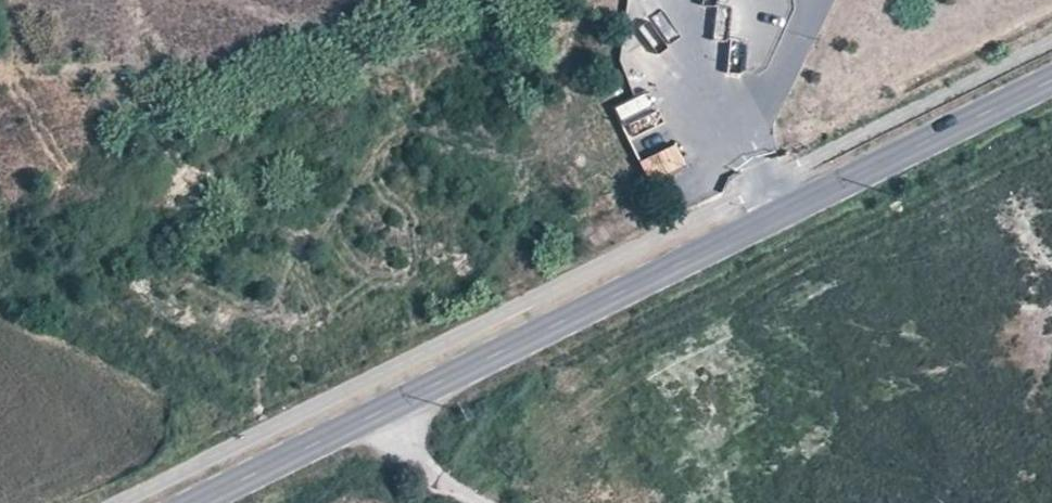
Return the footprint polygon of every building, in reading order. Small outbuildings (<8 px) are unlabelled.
[(745,34),(745,7),(731,7),(730,34),(745,34)] [(770,38),(743,38),(744,74),(771,73),(770,38)] [(633,150),(668,136),(650,92),(615,105),(633,150)] [(654,181),(685,168),(677,148),(642,163),(654,181)]
